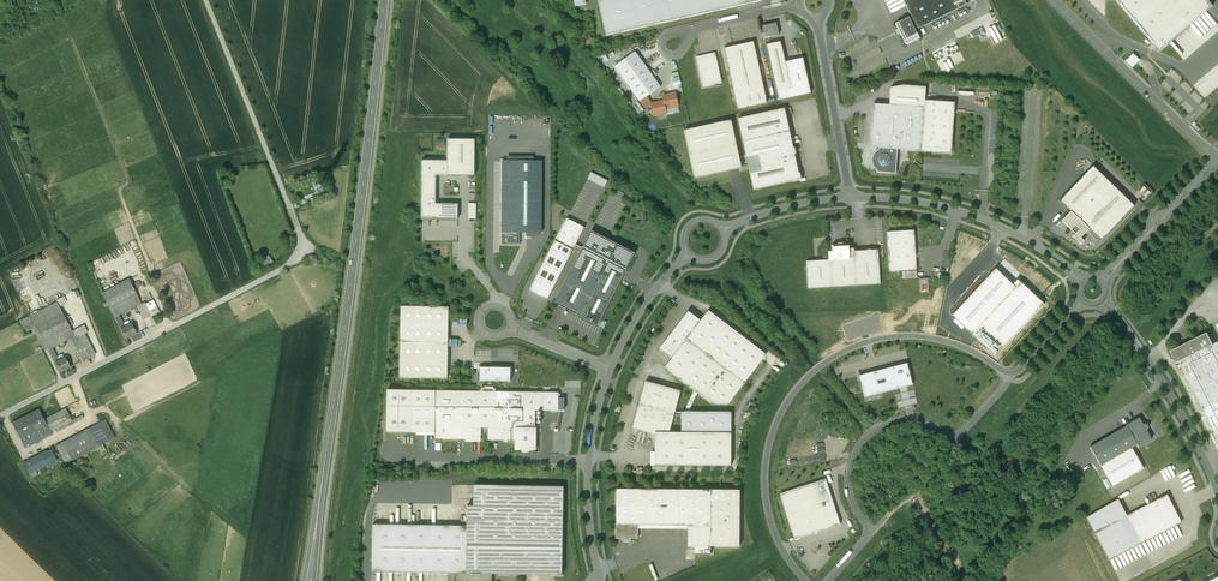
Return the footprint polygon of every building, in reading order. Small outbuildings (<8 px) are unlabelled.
[(606,35),(762,1),(762,0),(598,0),(606,35)] [(911,16),(914,21),(916,26),(917,29),(967,4),(964,0),(903,0),(911,16)] [(1213,6),(1208,0),(1116,0),(1160,51),(1213,6)] [(914,21),(911,16),(895,24),(906,45),(920,38),(915,30),(917,29),(916,26),(914,27),(911,22),(914,21)] [(776,23),(762,26),(765,38),(779,35),(776,23)] [(974,38),(984,32),(981,28),(971,33),(974,38)] [(753,42),(724,49),(738,109),(767,103),(753,42)] [(781,42),(767,45),(777,92),(791,89),(781,42)] [(938,58),(944,73),(967,64),(961,48),(938,58)] [(635,52),(614,67),(645,109),(651,104),(646,97),(661,87),(635,52)] [(715,53),(696,57),(703,87),(722,83),(715,53)] [(1135,53),(1127,62),(1134,68),(1142,59),(1135,53)] [(800,91),(810,89),(809,83),(799,84),(800,91)] [(889,105),(873,104),(870,147),(879,148),(897,149),(951,153),(955,103),(925,101),(926,87),(903,86),(890,88),(889,105)] [(677,106),(675,93),(663,96),(664,101),(665,108),(677,106)] [(665,108),(664,101),(651,104),(654,115),(666,112),(665,108)] [(640,114),(645,110),(641,105),(636,110),(640,114)] [(783,109),(738,119),(753,190),(800,179),(794,154),(796,154),(794,148),(792,149),(783,109)] [(731,120),(684,131),(695,178),(741,168),(731,120)] [(458,219),(458,204),(436,204),(436,176),(475,176),(475,140),(448,140),(447,161),(421,160),(421,219),(430,219),(430,220),(437,220),(437,219),(458,219)] [(896,174),(897,149),(879,148),(878,150),(877,151),(875,152),(874,154),(873,156),(873,158),(872,160),(872,162),(873,164),(874,166),(875,168),(876,169),(877,170),(877,172),(896,174)] [(507,161),(502,161),(502,233),(520,233),(542,233),(542,161),(534,161),(507,161)] [(1134,206),(1093,166),(1059,201),(1070,212),(1061,221),(1075,234),(1072,237),(1081,245),(1084,241),(1080,238),(1084,235),(1094,245),(1099,240),(1101,241),(1134,206)] [(607,181),(591,173),(588,179),(604,188),(607,181)] [(1141,191),(1146,196),(1151,192),(1146,186),(1141,191)] [(613,196),(622,200),(624,195),(616,191),(613,196)] [(476,204),(468,203),(468,219),(476,219),(476,204)] [(547,299),(584,228),(566,219),(529,290),(547,299)] [(635,254),(591,231),(554,303),(598,326),(635,254)] [(914,231),(887,232),(889,272),(916,270),(914,231)] [(520,233),(502,233),(502,245),(520,245),(520,233)] [(830,260),(806,262),(808,289),(880,284),(878,250),(849,252),(849,246),(839,246),(839,245),(832,246),(832,256),(830,256),(830,260)] [(270,255),(261,262),(267,269),(276,263),(270,255)] [(1012,285),(995,269),(952,316),(996,356),(1044,305),(1017,280),(1012,285)] [(917,271),(902,272),(902,279),(917,278),(917,271)] [(115,317),(118,316),(141,304),(129,279),(102,293),(115,317)] [(72,291),(74,298),(81,296),(79,289),(72,291)] [(145,303),(137,306),(148,328),(156,324),(149,311),(156,307),(153,300),(145,304),(145,303)] [(57,302),(20,321),(24,329),(34,324),(48,350),(51,348),(70,338),(82,361),(96,354),(85,334),(88,332),(84,325),(72,332),(57,302)] [(449,307),(401,306),(400,378),(447,379),(449,307)] [(766,355),(708,311),(701,321),(688,311),(659,349),(672,359),(665,368),(694,391),(684,412),(678,412),(675,411),(674,415),(681,416),(681,433),(731,433),(731,412),(690,412),(690,408),(696,397),(698,394),(712,405),(728,405),(766,355)] [(118,316),(115,317),(126,339),(136,334),(131,324),(124,327),(118,316)] [(1207,333),(1171,352),(1177,363),(1179,362),(1213,345),(1207,333)] [(1179,362),(1217,438),(1217,343),(1213,345),(1179,362)] [(51,348),(48,350),(60,373),(70,367),(65,357),(58,361),(51,348)] [(913,385),(907,363),(859,376),(865,397),(903,387),(913,385)] [(512,374),(512,367),(498,366),(498,368),(480,367),(480,381),(510,381),(511,374),(512,374)] [(681,391),(645,381),(632,429),(655,435),(655,466),(731,466),(731,433),(681,433),(669,432),(674,415),(675,411),(681,391)] [(558,393),(387,390),(387,432),(434,433),(434,439),(481,439),(481,428),(488,428),(488,440),(516,440),(516,450),(535,450),(536,411),(564,411),(564,398),(558,398),(558,393)] [(66,408),(44,420),(50,432),(55,429),(72,421),(66,408)] [(38,409),(12,423),(25,448),(52,435),(50,432),(44,420),(38,409)] [(82,415),(72,421),(55,429),(56,432),(84,418),(82,415)] [(1143,425),(1139,418),(1126,425),(1127,426),(1090,447),(1112,486),(1143,469),(1132,448),(1137,445),(1138,447),(1151,439),(1146,430),(1147,427),(1146,425),(1144,425),(1143,425)] [(105,420),(89,428),(98,446),(115,438),(105,420)] [(89,428),(56,445),(65,464),(98,447),(98,446),(89,428)] [(46,451),(41,454),(47,465),(48,467),(53,464),(53,463),(57,461),(51,449),(46,452),(46,451)] [(41,454),(23,463),(29,474),(47,465),(41,454)] [(1082,475),(1095,469),(1092,464),(1080,471),(1082,475)] [(825,479),(780,494),(795,540),(840,525),(825,479)] [(373,524),(372,572),(458,573),(458,580),(492,580),(492,574),(562,576),(564,487),(474,485),(474,506),(467,506),(467,526),(373,524)] [(710,547),(739,547),(739,490),(616,490),(616,539),(623,539),(623,542),(631,542),(631,539),(638,539),(638,529),(688,529),(687,546),(695,546),(695,553),(710,553),(710,547)] [(1181,522),(1167,494),(1127,516),(1126,516),(1141,544),(1181,522)] [(1127,516),(1118,500),(1086,517),(1109,560),(1141,544),(1126,516),(1127,516)]
